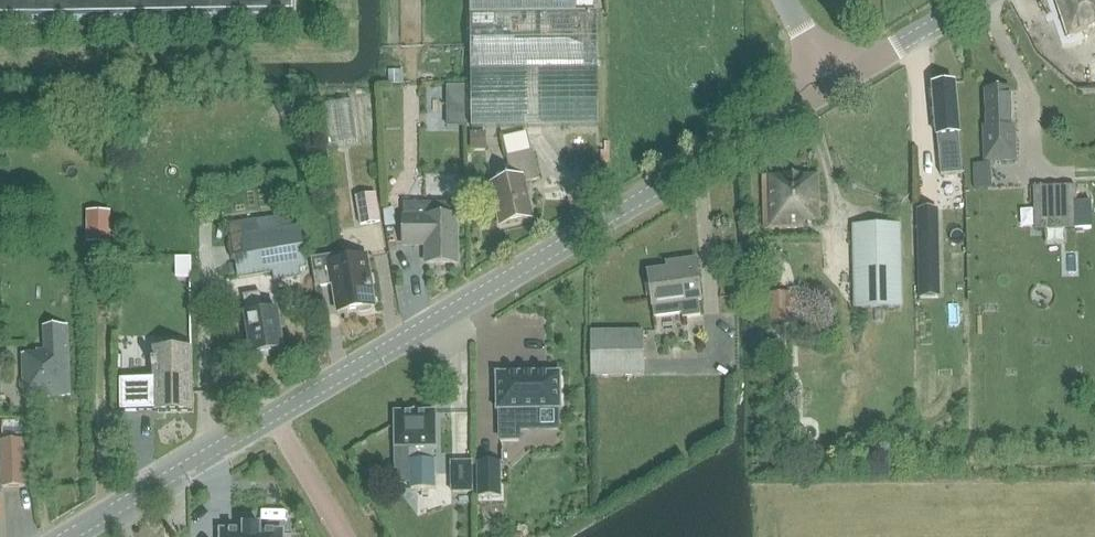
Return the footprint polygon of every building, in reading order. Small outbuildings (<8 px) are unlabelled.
[(294,0),(0,0),(0,23),(294,18),(294,0)] [(470,13),(471,128),(598,127),(597,12),(577,12),(577,0),(470,0),(470,13)] [(1067,33),(1088,26),(1094,47),(1094,0),(1056,0),(1067,33)] [(933,86),(940,161),(941,175),(963,173),(954,83),(933,86)] [(985,162),(1016,160),(1015,125),(1012,125),(1010,90),(985,91),(987,126),(983,126),(985,162)] [(359,141),(353,101),(340,102),(346,143),(359,141)] [(525,183),(540,180),(533,152),(507,158),(512,180),(491,184),(500,226),(533,218),(525,183)] [(819,174),(763,176),(765,230),(805,229),(804,224),(820,223),(819,174)] [(1030,231),(1074,230),(1073,187),(1029,188),(1030,231)] [(382,221),(378,194),(357,197),(362,224),(382,221)] [(404,245),(426,245),(427,263),(457,263),(457,217),(457,204),(426,203),(404,204),(404,217),(404,245)] [(929,276),(939,276),(938,209),(928,210),(918,210),(919,276),(929,276)] [(88,212),(89,243),(113,243),(113,211),(88,212)] [(306,267),(299,227),(291,228),(288,215),(228,224),(229,238),(233,238),(239,278),(306,267)] [(855,308),(901,307),(900,225),(854,226),(855,308)] [(367,257),(344,261),(343,255),(312,260),(317,288),(334,285),(338,313),(358,310),(359,312),(361,314),(371,312),(372,310),(372,308),(375,307),(367,257)] [(699,301),(701,300),(696,259),(675,262),(676,268),(648,272),(654,318),(682,314),(683,318),(701,315),(699,301)] [(252,356),(284,351),(278,311),(264,313),(261,293),(243,296),(247,316),(245,316),(252,356)] [(794,321),(792,294),(771,295),(772,322),(794,321)] [(24,398),(71,396),(68,327),(50,328),(51,350),(37,351),(37,355),(22,355),(24,398)] [(592,377),(644,376),(644,332),(591,332),(592,377)] [(155,381),(121,381),(121,412),(155,411),(192,411),(192,349),(182,349),(154,349),(155,379),(155,381)] [(561,373),(496,373),(496,411),(500,411),(500,440),(519,439),(519,422),(537,422),(537,410),(561,410),(561,373)] [(411,489),(418,489),(435,489),(434,447),(436,446),(435,412),(395,412),(396,447),(410,447),(411,489)] [(3,488),(25,487),(23,441),(1,442),(3,488)] [(470,462),(452,462),(452,491),(471,491),(470,462)] [(479,497),(501,497),(500,462),(478,462),(479,497)] [(283,534),(283,532),(281,532),(260,532),(260,529),(260,527),(258,527),(246,527),(246,526),(244,526),(244,529),(244,532),(223,531),(221,531),(221,533),(221,536),(283,536),(283,534)]
